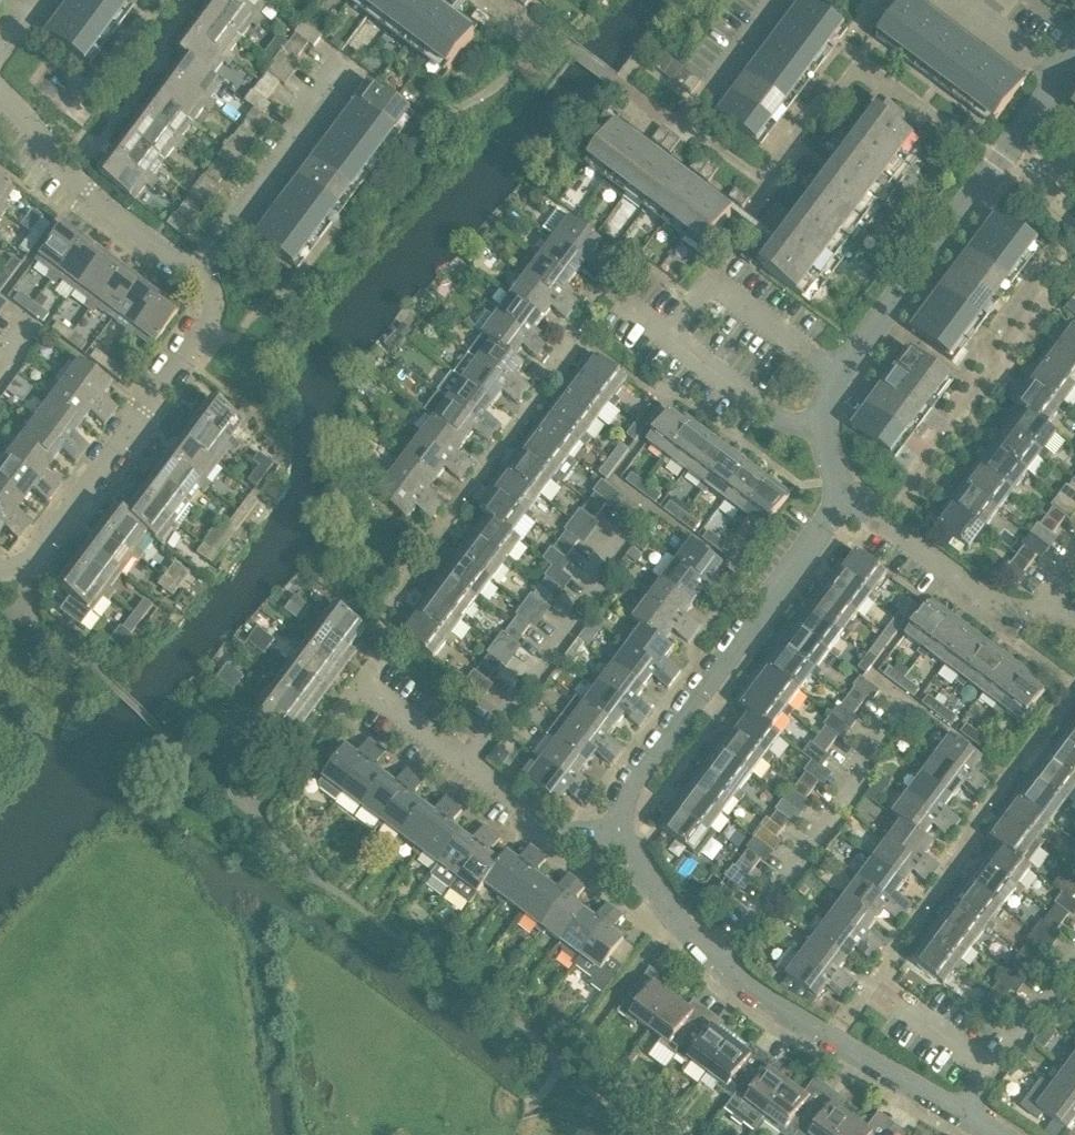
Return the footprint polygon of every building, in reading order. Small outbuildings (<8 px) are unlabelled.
[(114,34),(119,27),(81,0),(75,0),(63,16),(78,27),(77,28),(86,34),(90,37),(90,36),(105,47),(114,34)] [(119,27),(133,8),(122,0),(81,0),(119,27)] [(140,0),(122,0),(133,8),(140,0)] [(261,24),(230,0),(216,0),(207,12),(242,39),(253,25),(258,29),(261,24)] [(261,24),(265,19),(260,15),(271,0),(230,0),(261,24)] [(449,72),(475,36),(427,0),(353,0),(409,42),(449,72)] [(832,50),(847,29),(809,0),(805,0),(791,19),(832,50)] [(928,11),(914,0),(904,0),(877,37),(897,53),(928,11)] [(486,29),(493,21),(479,11),(472,19),(486,29)] [(916,67),(947,25),(928,11),(897,53),(916,67)] [(231,54),(242,39),(207,12),(192,32),(233,62),(236,58),(231,54)] [(89,67),(105,47),(90,36),(90,37),(86,34),(77,28),(78,27),(63,16),(48,36),(89,67)] [(776,38),(818,69),(832,50),(791,19),(776,38)] [(936,81),(966,40),(947,25),(916,67),(936,81)] [(229,67),(233,62),(192,32),(178,51),(223,85),(223,84),(214,77),(224,63),(229,67)] [(291,46),(303,55),(311,45),(298,36),(291,46)] [(762,57),(803,88),(818,69),(776,38),(762,57)] [(955,96),(986,54),(966,40),(936,81),(955,96)] [(295,66),(303,55),(291,46),(283,56),(295,66)] [(211,100),(223,85),(178,51),(178,52),(187,59),(173,78),(213,108),(216,104),(211,100)] [(974,110),(1004,68),(986,54),(955,96),(974,110)] [(665,75),(675,62),(666,55),(656,68),(665,75)] [(748,76),(789,107),(803,88),(762,57),(748,76)] [(674,82),(684,69),(675,62),(665,75),(674,82)] [(1004,68),(974,110),(993,125),(1025,84),(1004,68)] [(683,89),(693,76),(684,69),(674,82),(683,89)] [(262,84),(275,93),(282,83),(270,74),(262,84)] [(693,76),(683,89),(691,95),(701,82),(693,76)] [(733,95),(774,126),(789,107),(748,76),(733,95)] [(210,113),(213,108),(173,78),(159,98),(194,124),(204,109),(210,113)] [(267,104),(275,93),(262,84),(254,95),(267,104)] [(398,135),(413,114),(373,84),(358,104),(398,135)] [(759,146),(774,126),(733,95),(718,115),(759,146)] [(183,138),(194,124),(159,98),(144,117),(185,147),(188,142),(183,138)] [(762,269),(806,301),(923,146),(921,145),(927,137),(880,100),(872,109),(878,115),(762,269)] [(384,154),(398,135),(358,104),(343,123),(384,154)] [(706,249),(732,214),(617,128),(622,122),(612,114),(595,136),(604,143),(589,162),(706,249)] [(181,151),(185,147),(144,117),(130,136),(165,162),(176,148),(181,151)] [(255,139),(262,130),(263,129),(250,120),(243,130),(255,139)] [(369,173),(384,154),(343,123),(329,143),(369,173)] [(829,133),(843,142),(847,137),(834,127),(829,133)] [(662,147),(672,134),(663,128),(653,140),(662,147)] [(247,150),(248,150),(255,139),(243,130),(234,141),(247,150)] [(825,139),(838,148),(843,142),(829,133),(825,139)] [(672,134),(662,147),(671,153),(680,140),(672,134)] [(154,177),(165,162),(130,136),(116,155),(156,185),(160,181),(154,177)] [(833,154),(838,148),(825,139),(820,145),(833,154)] [(355,192),(369,173),(329,143),(314,162),(355,192)] [(153,190),(156,185),(116,155),(101,175),(136,202),(148,186),(153,190)] [(700,175),(710,162),(701,156),(692,169),(700,175)] [(227,178),(233,169),(234,168),(221,159),(214,168),(227,178)] [(341,211),(355,192),(314,162),(300,181),(341,211)] [(710,162),(700,175),(709,182),(719,169),(710,162)] [(218,189),(219,188),(227,178),(214,168),(206,179),(218,189)] [(807,189),(816,178),(803,168),(794,180),(807,189)] [(3,214),(7,209),(2,205),(14,190),(0,180),(0,211),(3,214)] [(327,231),(341,211),(300,181),(286,200),(327,231)] [(742,207),(749,199),(736,189),(729,198),(742,207)] [(197,216),(204,208),(205,207),(192,197),(185,207),(197,216)] [(1019,218),(1024,211),(1027,207),(1016,199),(1008,210),(1019,218)] [(312,250),(327,231),(286,200),(271,219),(312,250)] [(772,209),(785,219),(790,213),(777,203),(772,209)] [(189,227),(190,226),(197,216),(185,207),(177,218),(189,227)] [(768,215),(781,225),(785,219),(772,209),(768,215)] [(601,242),(559,210),(543,231),(551,237),(601,274),(608,265),(592,253),(601,242)] [(984,234),(1025,265),(1040,245),(999,214),(984,234)] [(776,231),(781,225),(768,215),(763,221),(776,231)] [(176,217),(169,226),(187,240),(195,230),(190,226),(189,227),(177,218),(176,217)] [(30,234),(39,240),(50,226),(42,219),(30,234)] [(256,240),(291,265),(297,270),(312,250),(271,219),(256,240)] [(51,281),(82,240),(61,225),(36,260),(51,272),(47,278),(51,281)] [(28,255),(39,240),(30,234),(20,249),(28,255)] [(1011,284),(1025,265),(984,234),(969,253),(1011,284)] [(552,245),(541,259),(571,281),(580,270),(595,282),(601,274),(551,237),(548,242),(552,245)] [(74,290),(101,255),(82,240),(51,281),(56,285),(60,279),(74,290)] [(750,265),(761,251),(752,245),(742,258),(750,265)] [(997,304),(1011,284),(969,253),(955,272),(997,304)] [(90,310),(120,269),(101,255),(74,290),(89,301),(85,307),(90,310)] [(2,272),(11,278),(22,264),(13,258),(2,272)] [(564,292),(571,281),(541,259),(529,275),(525,272),(522,275),(573,312),(579,303),(564,292)] [(112,318),(139,283),(120,269),(90,310),(94,313),(98,308),(112,318)] [(11,278),(2,272),(0,275),(0,293),(11,278)] [(982,323),(997,304),(955,272),(941,292),(982,323)] [(567,320),(573,312),(522,275),(519,279),(524,282),(513,297),(543,319),(551,309),(567,320)] [(128,339),(158,298),(139,283),(112,318),(127,329),(123,335),(128,339)] [(437,299),(427,292),(421,300),(431,307),(437,299)] [(968,342),(982,323),(941,292),(926,311),(968,342)] [(19,293),(13,302),(28,313),(34,304),(19,293)] [(535,330),(543,319),(513,297),(501,313),(497,310),(494,313),(545,350),(551,342),(535,330)] [(158,298),(128,339),(132,342),(136,336),(152,348),(178,313),(158,298)] [(34,304),(28,313),(42,324),(48,315),(34,304)] [(953,362),(968,342),(926,311),(911,331),(953,362)] [(474,329),(482,335),(484,336),(487,338),(493,343),(514,358),(515,358),(522,347),(538,359),(545,350),(494,313),(491,317),(486,314),(474,329)] [(67,342),(73,333),(57,322),(51,330),(67,342)] [(406,338),(412,331),(404,324),(398,331),(406,338)] [(1074,359),(1074,328),(1067,338),(1062,335),(1055,344),(1074,359)] [(398,331),(388,342),(397,350),(406,338),(398,331)] [(73,333),(67,342),(80,352),(86,344),(73,333)] [(469,354),(468,355),(474,359),(524,396),(530,388),(515,377),(524,365),(515,358),(514,358),(493,343),(487,338),(484,336),(482,335),(468,353),(469,354)] [(1055,344),(1041,363),(1074,388),(1074,359),(1055,344)] [(104,370),(111,362),(95,350),(89,359),(104,370)] [(938,401),(952,381),(912,350),(897,370),(938,401)] [(454,374),(464,382),(464,381),(495,404),(503,393),(518,404),(524,396),(474,359),(468,355),(454,374)] [(593,355),(578,375),(617,404),(620,400),(617,397),(615,396),(623,386),(627,380),(598,359),(593,355)] [(110,417),(116,409),(101,397),(109,385),(78,362),(63,382),(110,417)] [(111,362),(104,370),(118,381),(124,372),(111,362)] [(1074,390),(1074,388),(1041,363),(1026,382),(1066,412),(1070,408),(1065,404),(1074,390)] [(923,420),(938,401),(897,370),(883,389),(923,420)] [(452,373),(438,392),(439,392),(446,397),(496,434),(501,426),(493,420),(487,415),(495,404),(464,381),(464,382),(454,374),(452,373)] [(614,408),(617,404),(578,375),(564,394),(598,420),(610,404),(614,408)] [(104,426),(110,417),(63,382),(49,401),(80,424),(88,414),(104,426)] [(1026,382),(1012,401),(1021,408),(1048,428),(1048,427),(1048,426),(1058,412),(1063,416),(1066,412),(1026,382)] [(909,439),(923,420),(883,389),(868,409),(909,439)] [(439,392),(425,411),(435,419),(466,442),(474,431),(482,437),(489,443),(496,434),(446,397),(439,392)] [(587,435),(598,420),(564,394),(550,413),(589,442),(592,438),(587,435)] [(211,400),(196,421),(235,451),(239,446),(234,442),(251,419),(240,411),(234,418),(211,400)] [(72,435),(80,424),(49,401),(34,420),(81,455),(88,447),(72,435)] [(639,421),(647,427),(658,412),(650,406),(639,421)] [(1057,433),(1048,427),(1048,428),(1021,408),(1006,428),(1046,458),(1050,454),(1044,450),(1057,433)] [(894,459),(909,439),(868,409),(853,429),(894,459)] [(586,446),(589,442),(550,413),(536,431),(570,457),(581,442),(586,446)] [(665,464),(695,423),(686,416),(682,421),(670,413),(648,443),(664,455),(660,460),(665,464)] [(420,432),(417,436),(467,472),(473,464),(458,453),(466,442),(435,419),(424,434),(420,432)] [(75,464),(81,455),(34,420),(20,440),(51,463),(59,452),(75,464)] [(232,455),(235,451),(196,421),(181,440),(216,466),(227,451),(232,455)] [(636,442),(647,427),(639,421),(628,435),(636,442)] [(687,472),(714,437),(695,423),(665,464),(668,466),(672,461),(687,472)] [(1043,462),(1046,458),(1006,428),(992,447),(1027,473),(1038,459),(1043,462)] [(521,451),(560,481),(564,483),(579,464),(570,457),(536,431),(521,451)] [(460,481),(467,472),(417,436),(415,439),(419,442),(407,458),(437,481),(445,470),(460,481)] [(702,492),(733,452),(714,437),(687,472),(702,484),(698,489),(702,492)] [(43,473),(51,463),(20,440),(6,459),(52,494),(59,485),(43,473)] [(205,480),(216,466),(181,440),(167,459),(207,489),(210,484),(205,480)] [(611,458),(619,464),(629,451),(621,444),(611,458)] [(1016,488),(1027,473),(992,447),(978,466),(1018,496),(1021,492),(1016,488)] [(557,485),(560,481),(521,451),(506,470),(541,496),(552,481),(557,485)] [(725,501),(752,466),(733,452),(702,492),(706,495),(711,490),(725,501)] [(259,466),(258,469),(266,474),(274,464),(259,453),(253,462),(259,466)] [(429,491),(437,481),(407,458),(395,473),(391,470),(389,474),(438,511),(444,503),(429,491)] [(607,479),(619,464),(611,458),(599,474),(607,479)] [(52,494),(6,459),(0,466),(0,484),(22,501),(30,491),(46,502),(52,494)] [(203,494),(207,489),(167,459),(152,478),(187,504),(197,490),(203,494)] [(741,521),(771,480),(752,466),(725,501),(740,512),(736,518),(741,521)] [(1015,500),(1018,496),(978,466),(964,485),(999,511),(1010,496),(1015,500)] [(266,474),(258,469),(248,481),(257,487),(266,474)] [(530,511),(541,496),(506,470),(492,489),(532,519),(535,515),(530,511)] [(438,511),(389,474),(386,477),(390,480),(377,497),(408,520),(417,508),(432,519),(438,511)] [(642,493),(648,485),(635,475),(628,483),(642,493)] [(187,504),(152,478),(138,498),(177,528),(192,508),(187,504)] [(771,480),(741,521),(744,524),(748,518),(764,530),(791,495),(771,480)] [(22,501),(0,484),(0,514),(24,532),(30,523),(15,512),(22,501)] [(648,485),(642,493),(656,503),(662,495),(648,485)] [(987,526),(999,511),(964,485),(949,504),(989,534),(992,530),(987,526)] [(511,535),(512,534),(523,519),(528,522),(532,519),(492,489),(485,498),(491,502),(482,514),(486,517),(486,516),(511,535)] [(589,503),(601,512),(608,502),(596,493),(589,503)] [(249,496),(238,512),(246,519),(258,503),(249,496)] [(138,498),(123,517),(158,543),(163,546),(177,528),(138,498)] [(680,522),(686,514),(671,502),(665,510),(680,522)] [(594,522),(595,521),(601,512),(589,503),(582,513),(594,522)] [(987,538),(989,534),(949,504),(943,512),(949,516),(940,528),(954,539),(965,546),(970,550),(981,535),(987,538)] [(1047,518),(1059,527),(1067,517),(1054,508),(1047,518)] [(157,543),(158,543),(114,509),(99,529),(139,560),(143,555),(138,552),(149,537),(157,543)] [(238,512),(223,531),(231,537),(232,538),(246,519),(238,512)] [(24,532),(0,514),(0,531),(1,529),(17,541),(24,532)] [(686,514),(680,522),(694,532),(700,524),(686,514)] [(471,537),(510,566),(513,562),(508,558),(521,541),(512,534),(511,535),(486,516),(486,517),(471,537)] [(1052,536),(1059,527),(1047,518),(1040,527),(1052,536)] [(139,560),(99,529),(85,547),(120,575),(125,578),(139,560)] [(573,550),(579,542),(580,541),(568,531),(561,541),(573,550)] [(718,550),(724,543),(709,531),(703,539),(718,550)] [(219,537),(209,549),(218,556),(228,543),(219,537)] [(507,570),(510,566),(471,537),(457,556),(491,581),(502,566),(507,570)] [(651,543),(643,537),(637,546),(644,552),(651,543)] [(965,546),(954,539),(949,545),(960,553),(965,546)] [(566,560),(567,559),(573,550),(561,541),(553,550),(566,560)] [(715,577),(723,565),(692,542),(680,559),(676,556),(673,559),(673,560),(724,597),(730,588),(715,577)] [(724,543),(718,550),(733,561),(739,553),(724,543)] [(202,546),(197,553),(212,564),(217,558),(218,556),(209,549),(203,545),(202,546)] [(1018,556),(1030,565),(1038,555),(1026,546),(1018,556)] [(109,590),(120,575),(85,547),(70,567),(111,598),(114,594),(109,590)] [(632,548),(627,555),(635,561),(636,560),(639,562),(642,558),(639,556),(641,554),(632,548)] [(838,570),(877,599),(880,595),(875,591),(887,575),(858,553),(849,565),(844,562),(838,570)] [(480,596),(491,581),(457,556),(443,575),(482,604),(485,600),(480,596)] [(724,597),(673,560),(673,559),(669,556),(655,574),(664,581),(663,581),(694,604),(702,594),(717,605),(724,597)] [(1024,574),(1030,565),(1018,556),(1012,565),(1024,574)] [(176,562),(163,578),(170,583),(178,589),(190,573),(176,562)] [(111,598),(70,567),(55,587),(69,597),(59,610),(81,626),(102,598),(107,602),(111,598)] [(874,603),(877,599),(838,570),(823,589),(857,615),(868,599),(874,603)] [(478,608),(482,604),(443,575),(428,594),(462,619),(473,605),(478,608)] [(170,583),(163,578),(158,585),(173,596),(178,589),(170,583)] [(540,588),(552,597),(560,587),(548,578),(540,588)] [(686,616),(694,604),(663,581),(651,598),(647,595),(645,598),(695,635),(701,627),(686,616)] [(545,606),(552,597),(540,588),(533,597),(545,606)] [(846,629),(857,615),(823,589),(809,608),(848,637),(852,633),(846,629)] [(451,634),(462,619),(428,594),(414,613),(453,642),(456,638),(451,634)] [(291,603),(307,615),(313,608),(296,596),(291,603)] [(646,605),(634,621),(633,622),(643,629),(664,644),(665,643),(673,632),(689,644),(695,635),(645,598),(642,602),(646,605)] [(133,615),(141,621),(152,606),(144,600),(133,615)] [(898,615),(906,621),(918,606),(910,600),(898,615)] [(923,656),(952,616),(932,602),(906,636),(923,648),(919,653),(923,656)] [(302,622),(307,615),(291,603),(286,610),(302,622)] [(317,622),(357,652),(362,644),(357,640),(366,628),(337,606),(325,622),(319,619),(317,622)] [(845,641),(848,637),(809,608),(795,627),(829,652),(840,637),(845,641)] [(450,646),(453,642),(414,613),(408,621),(413,625),(404,637),(433,659),(445,643),(450,646)] [(130,635),(141,621),(133,615),(122,629),(130,635)] [(892,641),(895,636),(906,621),(898,615),(887,630),(884,635),(892,641)] [(512,626),(524,635),(531,625),(519,616),(512,626)] [(945,665),(971,630),(952,616),(923,656),(927,659),(930,654),(945,665)] [(593,621),(580,638),(589,645),(603,628),(593,621)] [(342,672),(357,652),(317,622),(313,627),(319,631),(307,646),(342,672)] [(517,645),(524,635),(512,626),(504,635),(517,645)] [(252,635),(269,648),(275,640),(258,627),(252,635)] [(818,667),(829,652),(795,627),(780,646),(820,676),(823,671),(818,667)] [(675,650),(665,643),(664,644),(643,629),(632,644),(628,641),(625,644),(675,682),(681,673),(666,662),(675,650)] [(961,685),(990,645),(971,630),(945,665),(961,677),(957,682),(961,685)] [(265,654),(269,648),(252,635),(248,642),(265,654)] [(878,659),(888,645),(892,641),(884,635),(881,639),(870,654),(878,659)] [(579,640),(566,657),(573,663),(586,645),(579,640)] [(668,690),(675,682),(625,644),(622,648),(626,651),(614,667),(645,690),(654,679),(668,690)] [(984,694),(1010,659),(990,645),(961,685),(965,688),(969,683),(984,694)] [(327,691),(342,672),(307,646),(295,662),(290,658),(287,661),(327,691)] [(817,680),(820,676),(780,646),(767,664),(801,690),(811,676),(817,680)] [(483,664),(495,673),(503,663),(491,654),(483,664)] [(867,674),(878,659),(870,654),(859,668),(867,674)] [(999,714),(1029,674),(1010,659),(984,694),(999,706),(995,711),(999,714)] [(313,711),(327,691),(287,661),(284,666),(289,670),(278,685),(313,711)] [(222,672),(239,685),(245,677),(228,664),(222,672)] [(488,683),(495,673),(483,664),(476,673),(488,683)] [(790,705),(801,690),(767,664),(752,684),(792,714),(795,709),(790,705)] [(638,700),(645,690),(614,667),(603,682),(599,679),(596,682),(646,720),(653,711),(638,700)] [(900,687),(906,679),(890,667),(885,675),(900,687)] [(234,691),(239,685),(222,672),(217,678),(234,691)] [(1007,712),(1023,723),(1049,689),(1029,674),(999,714),(1003,717),(1007,712)] [(874,701),(881,691),(862,677),(855,687),(856,688),(849,697),(861,707),(869,697),(874,701)] [(906,679),(900,687),(914,697),(920,690),(906,679)] [(640,728),(646,720),(596,682),(594,686),(597,689),(586,704),(616,727),(624,717),(640,728)] [(752,684),(736,705),(745,713),(746,711),(772,730),(772,729),(783,713),(789,717),(792,714),(752,684)] [(299,729),(313,711),(278,685),(267,700),(261,696),(259,699),(299,729)] [(940,695),(935,701),(942,707),(947,700),(940,695)] [(938,715),(944,708),(942,707),(935,701),(929,696),(923,704),(938,715)] [(534,703),(539,707),(543,701),(538,697),(534,703)] [(852,730),(859,720),(860,719),(855,715),(861,707),(849,697),(835,716),(852,730)] [(617,758),(624,749),(609,738),(616,727),(586,704),(577,698),(562,717),(569,722),(617,758)] [(293,737),(299,729),(259,699),(256,703),(261,707),(249,723),(279,745),(287,733),(293,737)] [(944,708),(938,715),(953,727),(959,719),(944,708)] [(782,736),(772,729),(772,730),(746,711),(745,713),(731,732),(771,762),(774,758),(769,754),(782,736)] [(567,721),(562,717),(548,736),(588,766),(596,755),(611,766),(617,758),(569,722),(567,721)] [(1074,721),(1059,740),(1074,752),(1074,722),(1074,721)] [(977,744),(982,736),(967,725),(962,733),(977,744)] [(820,736),(833,745),(840,735),(828,726),(820,736)] [(768,767),(771,762),(731,732),(716,751),(751,778),(762,763),(768,767)] [(589,796),(595,788),(580,776),(588,766),(548,736),(534,755),(539,759),(589,796)] [(826,754),(833,745),(820,736),(813,745),(826,754)] [(982,736),(977,744),(991,755),(997,747),(982,736)] [(974,772),(983,760),(952,737),(941,753),(937,750),(933,754),(983,792),(990,784),(974,772)] [(1059,740),(1045,760),(1074,782),(1074,752),(1059,740)] [(337,801),(341,797),(378,747),(369,741),(358,756),(346,747),(331,767),(324,777),(323,778),(324,778),(320,783),(321,789),(337,801)] [(347,796),(362,808),(386,777),(375,769),(387,754),(378,747),(341,797),(345,800),(347,796)] [(740,792),(751,778),(716,751),(703,769),(743,800),(745,796),(740,792)] [(977,800),(983,792),(933,754),(931,758),(935,760),(923,776),(954,799),(962,789),(977,800)] [(331,767),(321,759),(313,770),(324,777),(331,767)] [(582,804),(589,796),(539,759),(536,763),(540,766),(528,782),(558,805),(567,793),(582,804)] [(1074,791),(1074,782),(1045,760),(1031,779),(1070,808),(1073,804),(1068,800),(1074,791)] [(739,804),(743,800),(703,769),(688,789),(723,815),(734,800),(739,804)] [(379,826),(416,776),(408,770),(397,786),(386,777),(362,808),(378,819),(375,823),(379,826)] [(811,792),(817,783),(819,782),(806,773),(799,783),(811,792)] [(400,836),(423,805),(413,798),(424,782),(416,776),(379,826),(383,829),(386,825),(400,836)] [(945,810),(954,799),(923,776),(912,791),(908,788),(905,793),(954,830),(961,821),(945,810)] [(1067,812),(1070,808),(1031,779),(1016,798),(1051,824),(1062,808),(1067,812)] [(804,801),(811,792),(799,783),(792,792),(804,801)] [(688,789),(674,808),(714,838),(717,835),(712,830),(723,815),(688,789)] [(948,838),(954,830),(905,793),(903,796),(907,799),(894,816),(903,822),(924,838),(925,837),(932,827),(948,838)] [(1040,838),(1051,824),(1016,798),(1002,817),(1042,846),(1045,842),(1040,838)] [(417,854),(454,805),(446,799),(435,814),(423,805),(400,836),(416,848),(413,852),(417,854)] [(439,865),(462,834),(451,826),(463,811),(454,805),(417,854),(421,858),(424,854),(439,865)] [(674,808),(659,828),(699,858),(714,838),(674,808)] [(771,821),(783,830),(790,821),(778,811),(771,821)] [(1002,817),(987,838),(996,845),(997,844),(1022,863),(1022,862),(1034,847),(1039,850),(1042,846),(1002,817)] [(767,818),(753,836),(769,849),(774,852),(782,842),(776,838),(783,830),(771,821),(767,818)] [(935,845),(925,837),(924,838),(903,822),(891,838),(887,835),(884,839),(935,876),(941,868),(926,856),(935,845)] [(456,884),(493,834),(484,828),(473,843),(462,834),(439,865),(432,875),(451,890),(456,884)] [(479,895),(486,885),(485,885),(501,864),(500,864),(490,855),(501,840),(493,834),(456,884),(451,890),(470,905),(478,895),(479,895)] [(654,846),(664,853),(668,847),(667,840),(662,836),(654,846)] [(928,885),(935,876),(884,839),(881,842),(885,846),(874,861),(905,884),(913,873),(928,885)] [(1031,869),(1022,862),(1022,863),(997,844),(996,845),(982,863),(1022,893),(1025,889),(1020,885),(1031,869)] [(498,901),(502,904),(539,854),(531,847),(520,863),(508,854),(500,864),(501,864),(485,885),(486,885),(501,897),(498,901)] [(742,859),(754,868),(762,858),(749,849),(742,859)] [(524,914),(547,884),(536,876),(548,860),(539,854),(502,904),(506,907),(509,902),(524,914)] [(747,878),(754,868),(742,859),(735,869),(736,869),(747,878)] [(897,894),(905,884),(874,861),(862,876),(858,873),(856,877),(906,914),(912,906),(897,894)] [(1019,897),(1022,893),(982,863),(968,882),(1002,908),(1013,893),(1019,897)] [(1071,868),(1064,878),(1074,886),(1074,871),(1071,868)] [(727,879),(739,889),(747,878),(736,869),(735,869),(727,879)] [(537,930),(541,933),(578,882),(569,876),(557,892),(547,884),(524,914),(540,926),(537,930)] [(899,923),(906,914),(856,877),(852,881),(856,884),(845,899),(876,923),(884,912),(899,923)] [(547,932),(562,943),(563,943),(585,912),(575,904),(586,889),(578,882),(541,933),(545,936),(547,932)] [(990,923),(1002,908),(968,882),(953,901),(993,931),(996,927),(990,923)] [(727,906),(735,895),(724,888),(716,899),(727,906)] [(868,934),(876,923),(845,899),(834,914),(830,911),(827,915),(877,953),(883,945),(868,934)] [(990,935),(993,931),(953,901),(939,921),(973,947),(985,932),(990,935)] [(579,961),(616,911),(608,905),(596,921),(585,912),(563,943),(562,943),(560,946),(563,948),(563,953),(577,963),(579,961)] [(1050,914),(1063,924),(1070,914),(1057,905),(1050,914)] [(577,963),(574,968),(592,982),(589,986),(602,996),(623,969),(636,950),(624,941),(612,933),(622,920),(624,917),(616,911),(579,961),(577,963)] [(1056,933),(1063,924),(1050,914),(1043,924),(1056,933)] [(870,962),(877,953),(827,915),(824,919),(828,922),(816,938),(847,961),(855,950),(870,962)] [(962,961),(973,947),(939,921),(924,940),(964,970),(968,965),(962,961)] [(839,972),(847,961),(816,938),(805,953),(801,950),(798,954),(848,991),(854,983),(839,972)] [(918,949),(909,960),(944,986),(956,970),(961,974),(964,970),(924,940),(918,949)] [(1021,953),(1034,962),(1042,952),(1029,943),(1021,953)] [(791,950),(777,969),(787,976),(787,977),(788,978),(780,989),(812,1009),(827,989),(842,1000),(848,991),(798,954),(791,950)] [(1027,972),(1034,962),(1021,953),(1014,962),(1027,972)] [(638,986),(618,1013),(635,1025),(635,1026),(638,1022),(651,1031),(674,999),(660,989),(666,980),(651,969),(638,986)] [(1006,1000),(1012,992),(1013,991),(1000,981),(993,991),(1006,1000)] [(1006,1000),(993,991),(987,1000),(985,999),(977,1010),(996,1024),(1004,1013),(999,1009),(1006,1000)] [(659,1044),(650,1057),(667,1070),(677,1057),(697,1030),(704,1022),(694,1015),(674,999),(651,1031),(662,1039),(661,1041),(659,1044)] [(581,1015),(585,1018),(591,1011),(587,1007),(581,1015)] [(697,1030),(677,1057),(677,1058),(686,1064),(683,1069),(684,1074),(699,1085),(701,1082),(702,1083),(709,1074),(732,1043),(736,1038),(721,1027),(718,1032),(712,1028),(704,1022),(697,1030)] [(709,1074),(720,1083),(717,1087),(733,1099),(734,1100),(754,1073),(761,1065),(752,1058),(746,1054),(750,1049),(736,1038),(732,1043),(709,1074)] [(733,1099),(725,1110),(734,1117),(732,1120),(742,1127),(744,1125),(754,1132),(763,1121),(766,1117),(789,1086),(771,1072),(777,1063),(767,1056),(761,1065),(754,1073),(734,1100),(733,1099)] [(1066,1070),(1074,1077),(1074,1059),(1066,1070)] [(1066,1070),(1055,1085),(1051,1082),(1049,1086),(1074,1106),(1074,1077),(1066,1070)] [(1068,1132),(1074,1124),(1074,1106),(1049,1086),(1043,1081),(1022,1107),(1039,1120),(1044,1114),(1054,1121),(1064,1129),(1068,1132)] [(817,1107),(789,1086),(766,1117),(763,1121),(774,1130),(781,1134),(797,1134),(817,1107)] [(853,1121),(833,1106),(827,1114),(817,1107),(797,1134),(843,1134),(853,1121)] [(862,1127),(853,1121),(843,1134),(872,1134),(862,1127)] [(1064,1129),(1054,1121),(1049,1129),(1057,1134),(1060,1134),(1064,1129)]
